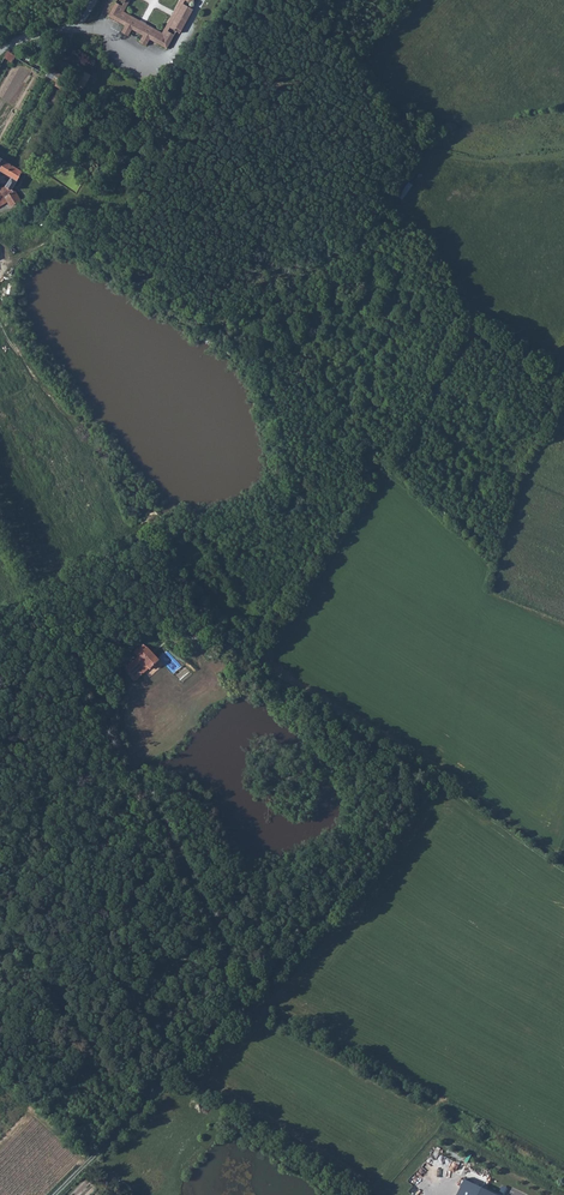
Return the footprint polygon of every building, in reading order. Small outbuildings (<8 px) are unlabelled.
[(106,9),(124,20),(121,26),(128,31),(133,24),(143,31),(139,37),(146,41),(150,35),(166,44),(176,26),(181,29),(195,4),(190,2),(191,0),(183,0),(163,34),(117,8),(122,0),(112,0),(106,9)] [(13,62),(17,56),(9,50),(5,57),(13,62)] [(87,69),(76,61),(70,70),(82,78),(87,69)] [(70,70),(68,73),(53,64),(48,72),(65,82),(67,83),(71,77),(79,82),(82,78),(70,70)] [(11,203),(20,197),(12,184),(11,183),(21,164),(0,152),(0,165),(9,170),(4,178),(0,180),(0,204),(7,199),(11,203)] [(398,196),(403,199),(414,185),(410,182),(398,196)] [(137,654),(138,655),(124,666),(130,673),(143,661),(149,667),(157,659),(145,647),(137,654)] [(457,1194),(493,1194),(463,1181),(457,1194)]
